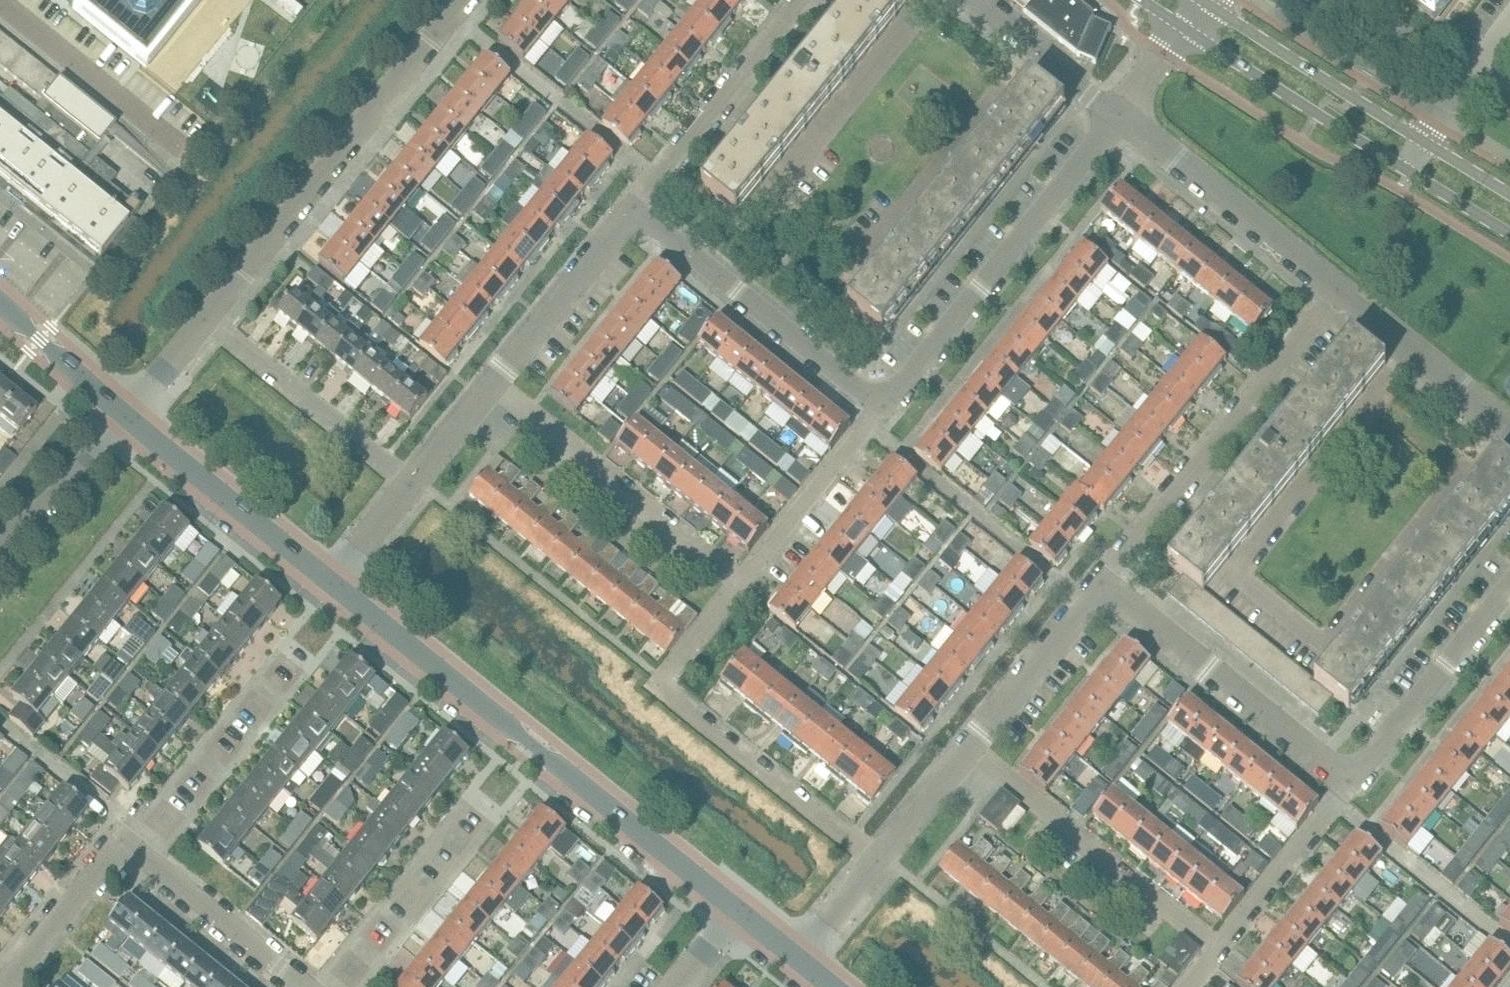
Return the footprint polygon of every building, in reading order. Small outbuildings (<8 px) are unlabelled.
[(189,0),(62,0),(144,66),(194,4),(189,0)] [(570,4),(565,0),(532,0),(530,2),(555,23),(570,4)] [(637,0),(618,0),(615,3),(627,12),(637,0)] [(643,1),(655,10),(661,2),(658,0),(644,0),(643,1)] [(722,34),(732,21),(730,20),(735,13),(718,0),(704,0),(694,11),(722,34)] [(769,103),(765,103),(748,124),(749,134),(741,144),(731,145),(726,151),(727,155),(702,186),(736,213),(909,0),(852,0),(769,103)] [(735,13),(740,7),(742,9),(749,0),(718,0),(735,13)] [(1025,20),(1041,0),(1000,0),(1025,20)] [(1077,0),(1032,0),(1023,11),(1077,54),(1077,55),(1087,60),(1096,64),(1112,28),(1101,24),(1094,20),(1094,18),(1094,16),(1093,15),(1093,14),(1093,13),(1092,12),(1091,11),(1077,0)] [(1434,14),(1445,0),(1416,0),(1434,14)] [(648,18),(655,10),(643,1),(637,9),(648,18)] [(530,2),(515,21),(540,41),(555,23),(530,2)] [(694,11),(679,30),(705,51),(710,44),(712,46),(722,34),(694,11)] [(608,35),(620,21),(609,12),(597,26),(608,35)] [(524,60),(540,41),(515,21),(499,40),(524,60)] [(597,50),(608,35),(597,26),(585,40),(597,50)] [(679,30),(664,49),(692,71),(702,59),(699,57),(705,51),(679,30)] [(619,31),(613,38),(624,47),(630,40),(619,31)] [(10,40),(0,32),(0,52),(10,40)] [(611,49),(606,55),(613,61),(618,55),(624,47),(613,38),(607,46),(611,49)] [(3,68),(19,47),(10,40),(0,52),(0,66),(3,68)] [(3,68),(12,76),(29,55),(19,47),(3,68)] [(578,72),(590,58),(578,49),(567,63),(578,72)] [(664,49),(649,67),(674,88),(680,82),(682,84),(692,71),(664,49)] [(12,76),(22,83),(38,63),(29,55),(12,76)] [(496,96),(511,76),(486,56),(471,75),(496,96)] [(22,83),(32,91),(48,71),(38,63),(22,83)] [(567,87),(578,72),(567,63),(555,78),(567,87)] [(1447,84),(1455,73),(1443,64),(1435,75),(1447,84)] [(649,67),(634,86),(662,109),(672,96),(669,94),(674,88),(649,67)] [(589,68),(583,76),(594,85),(600,77),(589,68)] [(48,71),(32,91),(41,99),(58,78),(48,71)] [(481,114),(496,96),(471,75),(456,94),(481,114)] [(588,92),(594,85),(583,76),(577,83),(588,92)] [(848,304),(883,331),(908,301),(912,300),(917,294),(916,285),(924,274),(934,273),(950,253),(950,248),(1065,105),(1031,77),(848,304)] [(41,99),(99,145),(115,125),(58,78),(41,99)] [(634,86),(619,105),(644,125),(649,119),(652,121),(662,109),(634,86)] [(99,260),(140,210),(147,201),(87,153),(45,119),(9,90),(2,98),(0,97),(0,181),(99,260)] [(456,94),(441,113),(466,133),(481,114),(456,94)] [(535,103),(523,118),(534,127),(546,112),(535,103)] [(603,124),(629,144),(632,146),(641,134),(639,132),(644,125),(619,105),(603,124)] [(451,152),(466,133),(441,113),(425,131),(451,152)] [(523,141),(534,127),(523,118),(512,132),(523,141)] [(546,122),(540,129),(551,138),(557,131),(546,122)] [(551,138),(540,129),(533,137),(541,144),(544,146),(551,138)] [(435,170),(451,152),(425,131),(410,150),(435,170)] [(524,148),(532,155),(541,144),(533,137),(524,148)] [(607,164),(613,157),(588,137),(573,155),(601,178),(610,166),(607,164)] [(505,140),(493,155),(504,164),(516,150),(505,140)] [(410,150),(395,169),(420,189),(435,170),(410,150)] [(493,178),(504,164),(493,155),(481,169),(493,178)] [(573,155),(557,175),(583,195),(588,189),(590,191),(601,178),(573,155)] [(515,159),(509,167),(520,176),(527,169),(515,159)] [(547,166),(532,185),(533,186),(542,193),(570,216),(580,204),(577,202),(583,195),(557,175),(547,166)] [(520,176),(509,167),(503,175),(514,184),(520,176)] [(405,208),(420,189),(395,169),(380,187),(405,208)] [(475,178),(463,192),(474,201),(486,187),(475,178)] [(1122,186),(1122,185),(1101,211),(1120,227),(1141,201),(1135,196),(1137,194),(1124,184),(1122,186)] [(380,187),(365,206),(390,226),(405,208),(380,187)] [(463,216),(474,201),(463,192),(451,207),(463,216)] [(542,193),(527,212),(552,233),(558,226),(560,228),(570,216),(542,193)] [(479,204),(490,213),(496,206),(485,197),(479,204)] [(1147,206),(1141,201),(1120,227),(1139,242),(1162,214),(1149,204),(1147,206)] [(484,221),(490,213),(479,204),(473,212),(484,221)] [(375,245),(390,226),(365,206),(350,225),(375,245)] [(552,233),(527,212),(512,231),(540,253),(550,241),(547,239),(552,233)] [(1174,224),(1162,214),(1139,242),(1158,257),(1178,231),(1172,226),(1174,224)] [(444,215),(433,230),(444,239),(456,224),(444,215)] [(350,225),(335,244),(360,264),(370,272),(385,253),(375,245),(350,225)] [(432,253),(444,239),(433,230),(421,244),(432,253)] [(530,266),(540,253),(512,231),(497,250),(522,270),(528,264),(530,266)] [(1185,236),(1178,231),(1158,257),(1176,272),(1199,244),(1187,234),(1185,236)] [(1100,252),(1109,240),(1102,234),(1093,245),(1100,252)] [(455,235),(448,242),(460,251),(466,244),(455,235)] [(1100,252),(1108,258),(1117,246),(1109,240),(1100,252)] [(460,251),(448,242),(442,250),(454,259),(460,251)] [(345,283),(360,264),(335,244),(319,263),(345,283)] [(1211,254),(1199,244),(1176,272),(1195,287),(1216,261),(1209,256),(1211,254)] [(1075,250),(1065,262),(1102,293),(1118,273),(1108,265),(1083,245),(1078,252),(1075,250)] [(522,270),(497,250),(481,269),(509,291),(519,279),(517,277),(522,270)] [(402,267),(414,276),(425,262),(414,253),(402,267)] [(1222,267),(1216,261),(1195,287),(1214,302),(1236,274),(1224,264),(1222,267)] [(1057,277),(1052,283),(1077,303),(1090,313),(1105,295),(1102,293),(1065,262),(1055,275),(1057,277)] [(657,263),(641,282),(666,302),(682,283),(657,263)] [(1138,282),(1147,270),(1139,264),(1130,275),(1138,282)] [(316,267),(307,278),(319,287),(326,293),(329,290),(335,283),(316,267)] [(402,290),(414,276),(402,267),(391,281),(402,290)] [(481,269),(466,288),(492,308),(497,302),(499,304),(509,291),(481,269)] [(1138,282),(1146,288),(1155,277),(1147,270),(1138,282)] [(418,280),(430,289),(436,281),(424,272),(418,280)] [(1249,284),(1236,274),(1214,302),(1233,317),(1253,291),(1247,286),(1249,284)] [(423,296),(430,289),(418,280),(412,287),(423,296)] [(641,282),(626,301),(651,321),(656,315),(660,310),(666,302),(641,282)] [(1077,303),(1052,283),(1047,290),(1045,288),(1035,300),(1062,322),(1077,303)] [(296,292),(279,313),(298,329),(315,307),(326,293),(319,287),(307,301),(296,292)] [(492,308),(466,288),(451,306),(479,329),(489,316),(487,314),(492,308)] [(384,290),(372,305),(383,314),(395,299),(384,290)] [(354,298),(345,291),(337,302),(345,308),(354,298)] [(1260,297),(1253,291),(1233,317),(1252,333),(1273,307),(1272,306),(1274,304),(1262,294),(1260,297)] [(1146,309),(1152,301),(1141,292),(1134,300),(1146,309)] [(1175,312),(1184,300),(1177,294),(1168,306),(1175,312)] [(1027,314),(1022,321),(1047,341),(1062,322),(1035,300),(1025,312),(1027,314)] [(1192,307),(1184,300),(1175,312),(1183,318),(1192,307)] [(626,301),(611,319),(636,339),(651,321),(626,301)] [(1157,305),(1150,312),(1161,322),(1168,314),(1157,305)] [(372,313),(364,306),(356,317),(364,323),(372,313)] [(469,341),(479,329),(451,306),(436,325),(462,345),(467,339),(469,341)] [(701,306),(689,321),(701,330),(713,315),(701,306)] [(315,307),(298,329),(316,344),(334,322),(340,314),(331,307),(325,315),(315,307)] [(388,318),(399,327),(405,319),(394,310),(388,318)] [(1117,322),(1110,330),(1121,339),(1128,331),(1136,320),(1124,310),(1115,320),(1117,322)] [(1213,341),(1222,330),(1204,315),(1194,327),(1213,342),(1213,341)] [(735,337),(738,334),(718,318),(698,343),(718,359),(735,337)] [(611,319),(596,338),(621,358),(636,339),(611,319)] [(383,338),(391,328),(383,321),(375,332),(383,338)] [(701,330),(689,321),(678,335),(689,344),(701,330)] [(1047,341),(1022,321),(1017,327),(1014,325),(1004,337),(1032,360),(1047,341)] [(343,330),(334,322),(316,344),(335,359),(359,330),(350,322),(343,330)] [(1142,323),(1126,342),(1138,351),(1153,332),(1151,331),(1142,323)] [(462,345),(436,325),(421,344),(446,364),(447,364),(449,366),(459,354),(457,352),(462,345)] [(359,330),(335,359),(354,374),(371,352),(377,345),(383,338),(375,332),(369,338),(359,330)] [(1104,337),(1095,348),(1106,358),(1115,346),(1121,339),(1110,330),(1104,337)] [(1213,342),(1220,348),(1230,336),(1222,330),(1213,341),(1213,342)] [(718,359),(736,374),(757,349),(738,334),(735,337),(718,359)] [(402,353),(410,343),(401,336),(393,347),(402,353)] [(1168,563),(1182,575),(1192,583),(1201,591),(1202,592),(1203,590),(1385,364),(1351,336),(1235,480),(1231,480),(1214,500),(1215,510),(1207,520),(1197,521),(1192,527),(1193,532),(1168,563)] [(997,352),(992,358),(1017,378),(1032,360),(1004,337),(994,350),(997,352)] [(596,338),(581,357),(606,377),(621,358),(596,338)] [(1201,340),(1185,359),(1213,381),(1223,369),(1220,367),(1226,360),(1201,340)] [(1126,342),(1120,350),(1131,359),(1138,351),(1126,342)] [(671,367),(682,353),(671,344),(659,358),(671,367)] [(775,364),(757,349),(736,374),(755,389),(775,364)] [(420,351),(412,362),(420,368),(429,358),(420,351)] [(354,374),(372,389),(390,367),(371,352),(354,374)] [(581,357),(566,375),(591,396),(606,377),(581,357)] [(671,367),(659,358),(648,373),(659,382),(671,367)] [(984,363),(974,375),(1002,397),(1011,405),(1015,408),(1031,390),(1017,378),(992,358),(986,365),(984,363)] [(1091,376),(1098,368),(1086,359),(1080,367),(1091,376)] [(1203,393),(1213,381),(1185,359),(1170,377),(1195,398),(1200,391),(1203,393)] [(1122,369),(1111,361),(1102,372),(1112,380),(1122,369)] [(755,389),(774,404),(794,379),(775,364),(755,389)] [(391,404),(409,383),(401,376),(390,367),(372,389),(391,404)] [(448,373),(439,367),(431,377),(439,384),(448,373)] [(1091,376),(1080,367),(1073,375),(1085,384),(1091,376)] [(689,395),(698,383),(683,372),(674,383),(689,395)] [(1096,379),(1107,388),(1113,381),(1112,380),(1102,372),(1096,379)] [(575,415),(591,396),(566,375),(550,395),(575,415)] [(966,390),(961,396),(986,416),(987,415),(996,422),(1011,405),(1002,397),(974,375),(964,388),(966,390)] [(1170,377),(1155,396),(1182,418),(1192,406),(1190,404),(1195,398),(1170,377)] [(813,394),(794,379),(774,404),(792,419),(813,394)] [(1096,379),(1090,388),(1101,397),(1107,388),(1096,379)] [(16,395),(0,382),(0,414),(16,395)] [(641,405),(652,391),(641,382),(629,396),(641,405)] [(432,394),(431,393),(424,387),(420,392),(409,383),(391,404),(410,420),(432,394)] [(689,395),(703,406),(712,395),(698,383),(689,395)] [(661,399),(675,411),(684,399),(670,388),(661,399)] [(792,419),(811,434),(831,409),(813,394),(792,419)] [(0,414),(0,418),(18,433),(36,411),(16,395),(0,414)] [(641,405),(629,396),(617,410),(629,419),(641,405)] [(971,435),(986,416),(961,396),(956,402),(954,400),(944,413),(971,435)] [(1173,431),(1182,418),(1155,396),(1140,415),(1165,435),(1170,429),(1173,431)] [(1056,397),(1049,405),(1061,414),(1067,406),(1056,397)] [(699,411),(684,399),(675,411),(690,422),(699,411)] [(726,425),(735,413),(720,402),(711,413),(726,425)] [(1061,414),(1049,405),(1043,412),(1055,421),(1061,414)] [(811,434),(830,450),(851,424),(831,409),(811,434)] [(1066,417),(1077,426),(1083,418),(1072,409),(1066,417)] [(644,410),(616,445),(635,460),(662,428),(663,426),(644,410)] [(1042,411),(1033,422),(1034,423),(1046,433),(1055,421),(1043,412),(1042,411)] [(735,432),(741,436),(749,425),(735,413),(726,425),(735,432)] [(937,427),(931,433),(956,453),(971,435),(944,413),(934,425),(937,427)] [(1160,441),(1165,435),(1140,415),(1125,433),(1152,455),(1162,443),(1160,441)] [(1070,434),(1077,426),(1066,417),(1059,425),(1070,434)] [(722,430),(707,418),(698,429),(713,441),(722,430)] [(610,443),(621,428),(610,419),(599,434),(610,443)] [(680,443),(662,428),(635,460),(654,475),(680,443)] [(736,441),(722,430),(713,441),(727,453),(736,441)] [(749,443),(764,455),(773,444),(759,432),(749,443)] [(941,473),(956,453),(931,433),(926,440),(924,438),(914,450),(916,452),(915,452),(941,473)] [(1125,433),(1110,452),(1135,472),(1140,466),(1142,468),(1152,455),(1125,433)] [(1025,435),(1019,442),(1030,451),(1037,444),(1025,435)] [(682,440),(680,443),(654,475),(673,490),(693,465),(701,455),(682,440)] [(1030,451),(1019,442),(1013,450),(1024,459),(1030,451)] [(764,455),(778,466),(787,455),(773,444),(764,455)] [(1035,454),(1047,463),(1052,456),(1041,447),(1035,454)] [(745,448),(736,459),(750,471),(760,460),(745,448)] [(0,455),(0,476),(1,477),(16,458),(5,449),(0,455)] [(1130,479),(1135,472),(1110,452),(1095,471),(1122,493),(1132,481),(1130,479)] [(1035,454),(1029,462),(1040,472),(1047,463),(1035,454)] [(1315,681),(1324,689),(1334,697),(1349,708),(1374,677),(1378,677),(1383,671),(1382,661),(1390,651),(1400,650),(1416,630),(1416,625),(1509,508),(1509,464),(1497,454),(1315,680),(1314,681),(1315,681)] [(882,472),(876,478),(902,499),(917,480),(892,459),(891,459),(889,457),(879,470),(882,472)] [(774,471),(760,460),(750,471),(765,482),(774,471)] [(503,461),(474,497),(532,545),(545,555),(569,574),(582,585),(605,603),(618,614),(642,633),(667,653),(696,617),(671,596),(665,604),(520,486),(526,479),(503,461)] [(801,485),(810,474),(795,462),(786,473),(801,485)] [(673,490),(691,505),(712,480),(693,465),(673,490)] [(1095,471),(1079,490),(1104,510),(1110,503),(1112,505),(1122,493),(1095,471)] [(1000,489),(1006,481),(995,472),(989,480),(1000,489)] [(797,490),(782,478),(773,489),(788,501),(797,490)] [(869,482),(859,495),(887,517),(895,524),(898,526),(913,508),(902,499),(876,478),(871,484),(869,482)] [(691,505),(710,521),(730,495),(712,480),(691,505)] [(989,480),(974,499),(985,508),(1000,489),(989,480)] [(1005,492),(1016,501),(1022,494),(1011,485),(1005,492)] [(1104,510),(1079,490),(1077,488),(1061,507),(1088,529),(1098,517),(1096,515),(1101,508),(1104,510)] [(1005,492),(999,500),(1010,509),(1016,501),(1005,492)] [(710,521),(729,536),(735,528),(749,511),(730,495),(710,521)] [(872,536),(887,517),(859,495),(849,507),(851,509),(846,515),(872,536)] [(989,512),(1001,521),(1007,513),(996,504),(989,512)] [(149,527),(174,547),(190,528),(165,507),(149,527)] [(1061,507),(1046,526),(1070,546),(1076,539),(1078,541),(1088,529),(1061,507)] [(729,536),(748,551),(768,526),(749,511),(735,528),(729,536)] [(838,520),(828,532),(857,555),(872,536),(846,515),(841,522),(838,520)] [(949,537),(956,529),(944,520),(938,528),(949,537)] [(1030,545),(1055,565),(1056,564),(1058,566),(1068,554),(1065,552),(1070,546),(1046,526),(1030,545)] [(134,545),(159,566),(174,547),(149,527),(134,545)] [(938,528),(924,546),(935,555),(949,537),(938,528)] [(828,532),(818,544),(821,547),(816,553),(842,573),(854,583),(869,565),(857,555),(828,532)] [(960,532),(954,541),(965,550),(971,541),(960,532)] [(959,557),(965,550),(954,541),(948,548),(958,556),(959,557)] [(220,552),(209,543),(192,563),(198,567),(200,565),(205,570),(220,552)] [(119,564),(144,584),(159,566),(134,545),(119,564)] [(954,561),(958,556),(948,548),(939,559),(952,570),(957,564),(954,561)] [(808,557),(798,569),(827,592),(842,573),(816,553),(811,559),(808,557)] [(216,578),(222,583),(236,565),(225,556),(209,576),(214,580),(216,578)] [(919,574),(926,566),(914,557),(908,565),(919,574)] [(1017,560),(1001,579),(1027,599),(1032,593),(1035,595),(1044,583),(1042,582),(1043,581),(1017,560)] [(198,567),(192,563),(182,576),(194,585),(205,570),(200,565),(198,567)] [(144,584),(119,564),(104,583),(129,603),(144,584)] [(913,581),(919,574),(908,565),(902,572),(913,581)] [(827,592),(798,569),(788,582),(791,584),(786,590),(811,611),(827,592)] [(989,569),(974,588),(986,597),(1015,620),(1024,608),(1022,606),(1027,599),(1001,579),(989,569)] [(930,570),(924,578),(935,587),(941,579),(930,570)] [(1167,594),(1177,602),(1192,583),(1182,575),(1167,594)] [(210,598),(221,584),(222,583),(216,578),(214,580),(209,576),(198,588),(210,598)] [(924,578),(918,585),(929,594),(935,587),(924,578)] [(241,601),(267,621),(282,602),(257,581),(241,601)] [(114,622),(129,603),(104,583),(89,602),(114,622)] [(1201,591),(1192,583),(1177,602),(1186,609),(1201,591)] [(174,585),(163,600),(162,600),(168,605),(170,603),(175,607),(186,595),(174,585)] [(811,611),(786,590),(781,596),(778,594),(768,607),(770,608),(770,609),(796,630),(811,611)] [(1186,609),(1196,617),(1212,597),(1203,590),(1202,592),(1201,591),(1186,609)] [(889,612),(896,604),(884,595),(878,603),(889,612)] [(986,597),(971,616),(997,637),(1002,630),(1004,633),(1015,620),(986,597)] [(1221,604),(1212,597),(1196,617),(1205,624),(1221,604)] [(190,598),(178,613),(184,618),(186,616),(191,620),(202,608),(190,598)] [(168,605),(162,600),(152,613),(163,622),(175,607),(170,603),(168,605)] [(226,619),(251,640),(267,621),(241,601),(226,619)] [(89,602),(74,620),(99,641),(106,647),(122,628),(114,622),(89,602)] [(889,612),(878,603),(872,610),(883,619),(889,612)] [(1205,624),(1215,632),(1231,612),(1221,604),(1205,624)] [(900,607),(894,615),(905,624),(911,616),(900,607)] [(1240,620),(1231,612),(1215,632),(1224,639),(1240,620)] [(180,635),(190,621),(191,620),(186,616),(184,618),(178,613),(168,626),(180,635)] [(899,632),(905,624),(894,615),(888,623),(899,632)] [(971,616),(956,635),(984,657),(994,645),(992,643),(997,637),(971,616)] [(211,638),(236,658),(251,640),(226,619),(211,638)] [(83,659),(99,641),(74,620),(58,639),(83,659)] [(1224,639),(1233,647),(1249,627),(1240,620),(1224,639)] [(145,645),(155,632),(144,623),(132,638),(138,642),(139,640),(145,645)] [(947,627),(932,646),(941,654),(967,674),(972,668),(974,670),(984,657),(956,635),(947,627)] [(1259,635),(1249,627),(1233,647),(1243,655),(1259,635)] [(791,634),(784,628),(775,639),(782,645),(791,634)] [(203,631),(196,640),(204,647),(196,657),(221,677),(236,658),(211,638),(203,631)] [(922,642),(909,631),(903,638),(917,649),(922,642)] [(859,649),(866,641),(854,632),(848,640),(859,649)] [(791,634),(782,645),(790,651),(799,640),(791,634)] [(1243,655),(1252,662),(1268,642),(1259,635),(1243,655)] [(160,636),(148,651),(154,655),(156,653),(161,658),(160,659),(170,667),(180,655),(170,647),(172,645),(160,636)] [(138,642),(132,638),(122,650),(133,659),(145,645),(139,640),(138,642)] [(68,678),(83,659),(58,639),(43,658),(68,678)] [(833,659),(844,668),(859,649),(848,640),(833,659)] [(1135,681),(1150,662),(1125,642),(1110,661),(1135,681)] [(1278,650),(1268,642),(1252,662),(1262,670),(1278,650)] [(864,653),(875,662),(881,654),(870,645),(864,653)] [(187,650),(181,659),(189,666),(181,676),(206,696),(221,677),(196,657),(187,650)] [(1271,677),(1287,658),(1278,650),(1262,670),(1271,677)] [(160,659),(161,658),(156,653),(154,655),(148,651),(144,656),(155,665),(160,659)] [(745,652),(721,682),(722,682),(720,685),(732,695),(734,692),(741,697),(761,672),(764,668),(745,652)] [(864,653),(858,660),(869,669),(875,662),(864,653)] [(926,672),(954,695),(964,683),(961,680),(967,674),(941,654),(926,672)] [(335,676),(360,697),(367,702),(375,692),(368,687),(376,677),(351,657),(335,676)] [(78,686),(68,678),(43,658),(28,677),(53,697),(63,705),(78,686)] [(829,664),(821,658),(812,669),(820,675),(829,664)] [(1297,665),(1287,658),(1271,677),(1281,685),(1297,665)] [(115,683),(125,670),(113,661),(102,676),(107,680),(109,678),(115,683)] [(1120,699),(1135,681),(1110,661),(1095,679),(1120,699)] [(829,664),(820,675),(827,681),(836,670),(829,664)] [(917,665),(902,684),(937,711),(942,705),(944,707),(954,695),(926,672),(917,665)] [(1290,693),(1306,673),(1297,665),(1281,685),(1290,693)] [(761,672),(741,697),(747,702),(745,705),(757,715),(779,687),(783,683),(764,668),(761,672)] [(1501,679),(1509,687),(1509,668),(1501,679)] [(1315,680),(1306,673),(1290,693),(1300,700),(1315,681),(1314,681),(1315,680)] [(129,674),(118,689),(123,693),(125,691),(130,696),(141,683),(129,674)] [(107,680),(102,676),(91,688),(103,697),(115,683),(109,678),(107,680)] [(166,694),(191,715),(206,696),(181,676),(166,694)] [(345,715),(360,697),(335,676),(320,695),(345,715)] [(38,715),(53,697),(28,677),(13,696),(21,703),(9,717),(33,736),(45,721),(38,715)] [(1105,718),(1120,699),(1095,679),(1080,698),(1105,718)] [(1486,698),(1509,717),(1509,687),(1501,679),(1486,698)] [(1309,708),(1324,689),(1315,681),(1300,700),(1309,708)] [(900,682),(885,701),(922,731),(922,730),(924,732),(934,720),(931,718),(937,711),(902,684),(900,682)] [(1186,691),(1175,682),(1163,696),(1174,705),(1186,691)] [(779,687),(757,715),(769,725),(772,722),(778,727),(801,698),(783,683),(779,687)] [(156,686),(149,695),(159,703),(151,713),(176,733),(191,715),(166,694),(156,686)] [(866,694),(859,688),(850,699),(857,705),(866,694)] [(119,710),(130,696),(125,691),(123,693),(118,689),(107,701),(119,710)] [(1334,697),(1324,689),(1309,708),(1318,715),(1334,697)] [(397,694),(380,714),(386,719),(387,717),(393,721),(408,703),(397,694)] [(866,694),(857,705),(865,712),(874,700),(866,694)] [(320,695),(305,714),(330,734),(345,715),(320,695)] [(83,721),(95,707),(83,698),(72,712),(83,721)] [(801,698),(778,727),(784,732),(782,735),(795,745),(820,713),(801,698)] [(1090,736),(1105,718),(1080,698),(1065,716),(1090,736)] [(1168,723),(1187,738),(1207,713),(1188,698),(1168,723)] [(1509,719),(1509,717),(1486,698),(1471,716),(1496,736),(1509,719)] [(1156,728),(1167,714),(1156,705),(1144,719),(1156,728)] [(99,711),(87,726),(93,731),(95,729),(100,733),(111,720),(99,711)] [(135,732),(160,752),(176,733),(151,713),(135,732)] [(403,730),(409,734),(419,722),(408,713),(396,727),(402,732),(403,730)] [(820,713),(795,745),(807,755),(809,752),(815,757),(839,728),(820,713)] [(1187,738),(1205,753),(1225,728),(1207,713),(1187,738)] [(315,753),(330,734),(305,714),(290,733),(315,753)] [(386,719),(380,714),(370,727),(381,736),(393,721),(387,717),(386,719)] [(1065,716),(1050,735),(1075,755),(1090,736),(1065,716)] [(1481,755),(1496,736),(1471,716),(1456,735),(1481,755)] [(887,729),(895,736),(904,724),(896,718),(887,729)] [(1144,742),(1156,728),(1144,719),(1133,733),(1144,742)] [(113,741),(121,731),(111,723),(103,733),(113,741)] [(904,724),(895,736),(902,742),(911,730),(904,724)] [(93,731),(87,726),(77,739),(88,748),(91,744),(112,761),(105,770),(100,766),(91,778),(111,794),(120,783),(130,790),(145,771),(120,751),(100,734),(100,733),(95,729),(93,731)] [(397,749),(408,735),(409,734),(403,730),(402,732),(396,727),(386,740),(397,749)] [(857,743),(839,728),(815,757),(822,762),(819,765),(832,775),(857,743)] [(1205,753),(1223,768),(1244,743),(1225,728),(1205,753)] [(121,733),(112,744),(120,751),(145,771),(160,752),(135,732),(129,739),(121,733)] [(290,733),(275,751),(300,772),(309,779),(324,760),(315,753),(290,733)] [(445,733),(429,752),(454,772),(470,753),(445,733)] [(1060,773),(1075,755),(1050,735),(1035,753),(1060,773)] [(1466,773),(1481,755),(1456,735),(1441,753),(1466,773)] [(362,737),(351,751),(350,752),(355,756),(357,754),(363,759),(373,746),(362,737)] [(1126,765),(1137,751),(1126,742),(1115,756),(1126,765)] [(857,743),(832,775),(844,785),(846,782),(853,787),(876,758),(857,743)] [(1223,768),(1242,783),(1262,758),(1244,743),(1223,768)] [(1147,758),(1161,770),(1170,758),(1156,747),(1147,758)] [(6,774),(12,778),(28,758),(17,749),(3,767),(8,772),(6,774)] [(378,750),(366,765),(371,769),(373,767),(379,772),(389,759),(378,750)] [(292,781),(300,772),(275,751),(260,770),(285,790),(292,796),(299,787),(292,781)] [(355,756),(350,752),(340,764),(351,774),(363,759),(357,754),(355,756)] [(429,752),(414,770),(439,791),(454,772),(429,752)] [(1045,793),(1060,773),(1035,753),(1020,772),(1045,793)] [(1451,792),(1466,773),(1441,753),(1426,772),(1451,792)] [(1114,779),(1126,765),(1115,756),(1103,770),(1114,779)] [(876,758),(853,787),(859,792),(857,795),(869,805),(871,802),(872,803),(895,774),(876,758)] [(1161,770),(1176,781),(1185,770),(1170,758),(1161,770)] [(1242,783),(1260,798),(1280,773),(1262,758),(1242,783)] [(44,771),(33,762),(17,782),(22,787),(24,785),(30,789),(44,771)] [(1157,774),(1143,763),(1134,774),(1148,786),(1157,774)] [(366,765),(356,777),(367,786),(379,772),(373,767),(371,769),(366,765)] [(12,778),(6,774),(8,772),(3,767),(0,770),(0,789),(2,791),(12,778)] [(260,770),(244,789),(269,809),(285,790),(260,770)] [(424,809),(439,791),(414,770),(399,789),(424,809)] [(1436,810),(1451,792),(1426,772),(1411,790),(1436,810)] [(1260,798),(1279,813),(1299,788),(1280,773),(1260,798)] [(333,796),(343,784),(332,774),(320,789),(325,794),(327,791),(333,796)] [(1157,774),(1148,786),(1163,797),(1172,786),(1157,774)] [(1198,799),(1207,788),(1193,777),(1184,788),(1198,799)] [(1096,802),(1108,788),(1096,779),(1085,793),(1096,802)] [(17,782),(7,795),(18,804),(30,789),(24,785),(22,787),(17,782)] [(347,787),(336,802),(341,806),(343,804),(349,809),(354,802),(350,790),(347,787)] [(49,807),(74,827),(90,808),(65,788),(49,807)] [(983,813),(1009,834),(1030,810),(1004,788),(983,813)] [(1198,799),(1212,811),(1222,800),(1207,788),(1198,799)] [(1279,813),(1269,824),(1288,839),(1298,828),(1318,803),(1299,788),(1279,813)] [(254,828),(269,809),(244,789),(229,808),(254,828)] [(325,794),(320,789),(309,802),(321,811),(333,796),(327,791),(325,794)] [(399,789),(384,808),(409,828),(424,809),(399,789)] [(1421,829),(1436,810),(1411,790),(1396,809),(1421,829)] [(1501,801),(1509,809),(1509,790),(1501,801)] [(1093,816),(1112,831),(1132,806),(1113,791),(1093,816)] [(1096,802),(1085,793),(1072,809),(1083,818),(1096,802)] [(1194,804),(1180,793),(1171,804),(1185,815),(1194,804)] [(376,817),(369,827),(394,847),(409,828),(384,808),(374,800),(366,809),(376,817)] [(1509,813),(1509,809),(1501,801),(1489,816),(1501,825),(1509,813)] [(339,821),(349,809),(343,804),(341,806),(336,802),(325,815),(334,821),(339,821)] [(1209,816),(1194,804),(1185,815),(1200,827),(1209,816)] [(10,814),(0,806),(0,826),(10,814)] [(1151,821),(1132,806),(1112,831),(1130,846),(1151,821)] [(34,825),(59,846),(74,827),(49,807),(34,825)] [(1221,818),(1235,829),(1244,818),(1230,807),(1221,818)] [(239,847),(254,828),(229,808),(214,826),(239,847)] [(566,831),(541,810),(540,810),(538,808),(528,821),(530,822),(525,829),(551,850),(566,831)] [(1396,809),(1381,827),(1406,848),(1421,829),(1396,809)] [(302,834),(313,821),(301,812),(289,827),(295,831),(297,829),(302,834)] [(1151,821),(1130,846),(1149,861),(1169,836),(1175,828),(1157,813),(1151,821)] [(1244,818),(1235,829),(1249,841),(1258,830),(1244,818)] [(1231,834),(1217,823),(1208,834),(1222,845),(1231,834)] [(1483,847),(1494,833),(1483,824),(1471,838),(1483,847)] [(19,844),(44,864),(59,846),(34,825),(19,844)] [(329,834),(317,825),(305,839),(311,844),(313,842),(319,846),(329,834)] [(230,858),(239,847),(214,826),(199,846),(227,869),(234,860),(230,858)] [(295,831),(289,827),(279,839),(291,848),(302,834),(297,829),(295,831)] [(386,857),(394,847),(369,827),(353,845),(378,866),(383,866),(387,861),(386,857)] [(536,868),(551,850),(525,829),(520,835),(518,833),(508,846),(536,868)] [(939,867),(997,914),(1010,925),(1034,944),(1047,954),(1070,973),(1083,984),(1087,986),(1160,986),(1161,986),(1136,966),(1130,973),(985,855),(991,848),(968,830),(939,867)] [(1246,846),(1231,834),(1222,845),(1237,857),(1246,846)] [(1367,873),(1382,854),(1357,834),(1342,853),(1367,873)] [(1187,851),(1169,836),(1149,861),(1167,876),(1187,851)] [(1272,859),(1281,848),(1267,836),(1258,847),(1272,859)] [(1499,860),(1509,846),(1499,837),(1487,851),(1499,860)] [(1483,847),(1471,838),(1460,853),(1471,862),(1483,847)] [(305,839),(295,852),(306,861),(310,857),(331,873),(323,883),(348,903),(363,884),(338,864),(317,848),(319,846),(313,842),(311,844),(305,839)] [(4,863),(29,883),(44,864),(19,844),(11,854),(3,848),(0,851),(0,860),(4,863)] [(353,845),(338,864),(363,884),(378,866),(353,845)] [(536,868),(508,846),(498,858),(500,860),(495,866),(521,887),(536,868)] [(272,871),(283,858),(271,849),(259,864),(265,868),(267,866),(272,871)] [(1167,876),(1186,891),(1206,865),(1187,851),(1167,876)] [(1487,851),(1476,865),(1487,875),(1499,860),(1487,851)] [(1268,864),(1254,852),(1245,863),(1259,875),(1268,864)] [(1379,884),(1367,873),(1342,853),(1327,872),(1352,892),(1364,902),(1379,884)] [(584,877),(590,869),(579,860),(573,868),(584,877)] [(1453,885),(1464,870),(1453,861),(1441,875),(1453,885)] [(287,862),(275,877),(281,881),(283,879),(288,884),(298,871),(287,862)] [(595,873),(589,880),(600,889),(607,882),(616,871),(604,862),(595,873)] [(14,902),(29,883),(4,863),(0,868),(0,891),(14,902)] [(265,868),(259,864),(249,877),(260,886),(272,871),(267,866),(265,868)] [(1224,880),(1206,865),(1186,891),(1204,905),(1224,880)] [(506,906),(521,887),(495,866),(490,872),(488,871),(478,883),(506,906)] [(584,877),(573,868),(567,875),(578,884),(584,877)] [(1337,910),(1352,892),(1327,872),(1312,890),(1337,910)] [(1457,888),(1469,897),(1481,883),(1469,874),(1457,888)] [(275,877),(246,913),(262,927),(284,899),(292,889),(287,885),(288,884),(283,879),(281,881),(275,877)] [(583,888),(574,899),(585,907),(587,909),(596,898),(594,897),(600,889),(589,880),(583,888)] [(1243,896),(1224,880),(1204,905),(1223,921),(1243,896)] [(323,883),(308,902),(333,922),(348,903),(323,883)] [(470,897),(465,904),(490,925),(506,906),(478,883),(468,895),(470,897)] [(638,888),(623,907),(648,928),(653,922),(656,924),(666,911),(663,909),(664,909),(638,888)] [(333,922),(308,902),(292,889),(284,899),(300,911),(292,921),(317,941),(333,922)] [(1312,890),(1297,909),(1322,929),(1337,910),(1312,890)] [(14,902),(0,891),(0,919),(14,902)] [(1419,915),(1430,901),(1419,892),(1407,906),(1419,915)] [(554,914),(560,906),(549,897),(543,905),(554,914)] [(110,923),(104,930),(114,938),(105,948),(115,956),(122,948),(149,914),(130,898),(117,914),(110,923)] [(1407,930),(1419,915),(1407,906),(1398,899),(1386,913),(1407,930)] [(475,944),(490,925),(465,904),(459,910),(457,908),(447,921),(475,944)] [(554,914),(543,905),(537,912),(548,921),(554,914)] [(1435,905),(1423,919),(1435,928),(1446,914),(1435,905)] [(643,934),(648,928),(623,907),(607,926),(635,949),(645,936),(643,934)] [(1307,947),(1322,929),(1297,909),(1282,927),(1307,947)] [(559,918),(570,927),(576,919),(565,910),(559,918)] [(1500,923),(1509,931),(1509,911),(1500,923)] [(149,914),(122,948),(141,963),(148,954),(168,929),(149,914)] [(1368,936),(1378,944),(1389,953),(1404,934),(1383,917),(1368,936)] [(559,918),(553,925),(564,934),(570,927),(559,918)] [(1423,919),(1412,934),(1423,943),(1435,928),(1423,919)] [(434,942),(460,962),(475,944),(447,921),(437,933),(439,935),(434,942)] [(607,926),(592,945),(618,965),(623,959),(625,961),(635,949),(607,926)] [(1282,927),(1267,946),(1292,966),(1304,975),(1318,957),(1307,947),(1282,927)] [(187,944),(168,929),(148,954),(167,969),(187,944)] [(1464,953),(1475,961),(1500,981),(1509,969),(1509,958),(1490,942),(1479,933),(1464,953)] [(524,952),(530,944),(519,935),(512,943),(524,952)] [(544,936),(529,955),(540,964),(555,946),(555,945),(548,940),(544,936)] [(445,981),(460,962),(434,942),(429,948),(427,946),(417,958),(445,981)] [(1403,944),(1393,957),(1405,966),(1416,952),(1408,944),(1405,942),(1403,944)] [(524,952),(512,943),(507,950),(518,959),(524,952)] [(91,955),(106,967),(115,956),(100,944),(91,955)] [(158,980),(167,986),(183,986),(185,984),(206,959),(187,944),(167,969),(158,980)] [(1377,968),(1389,953),(1378,944),(1366,959),(1377,968)] [(592,945),(577,963),(605,986),(615,974),(613,972),(618,965),(592,945)] [(1277,984),(1292,966),(1267,946),(1252,964),(1277,984)] [(540,964),(529,955),(523,963),(534,972),(540,964)] [(106,967),(120,978),(129,967),(115,956),(106,967)] [(554,976),(562,982),(568,986),(605,986),(577,963),(569,957),(554,976)] [(1393,957),(1382,972),(1393,981),(1405,966),(1393,957)] [(414,986),(440,986),(445,981),(417,958),(407,971),(409,973),(404,979),(414,986)] [(189,986),(214,986),(224,974),(206,959),(185,984),(189,986)] [(102,972),(87,960),(78,971),(93,983),(102,972)] [(1460,980),(1469,986),(1496,986),(1500,981),(1475,961),(1460,980)] [(1277,984),(1252,964),(1237,983),(1242,986),(1275,986),(1277,984)] [(1371,976),(1359,968),(1349,981),(1356,986),(1362,986),(1371,976)] [(102,972),(93,983),(98,986),(113,986),(116,983),(102,972)] [(500,981),(488,972),(482,980),(490,986),(495,986),(500,981)] [(224,974),(214,986),(240,986),(224,974)] [(68,975),(58,986),(82,986),(68,975)] [(153,986),(138,975),(129,986),(130,986),(152,986),(153,986)] [(404,979),(399,985),(397,983),(394,986),(414,986),(404,979)]
